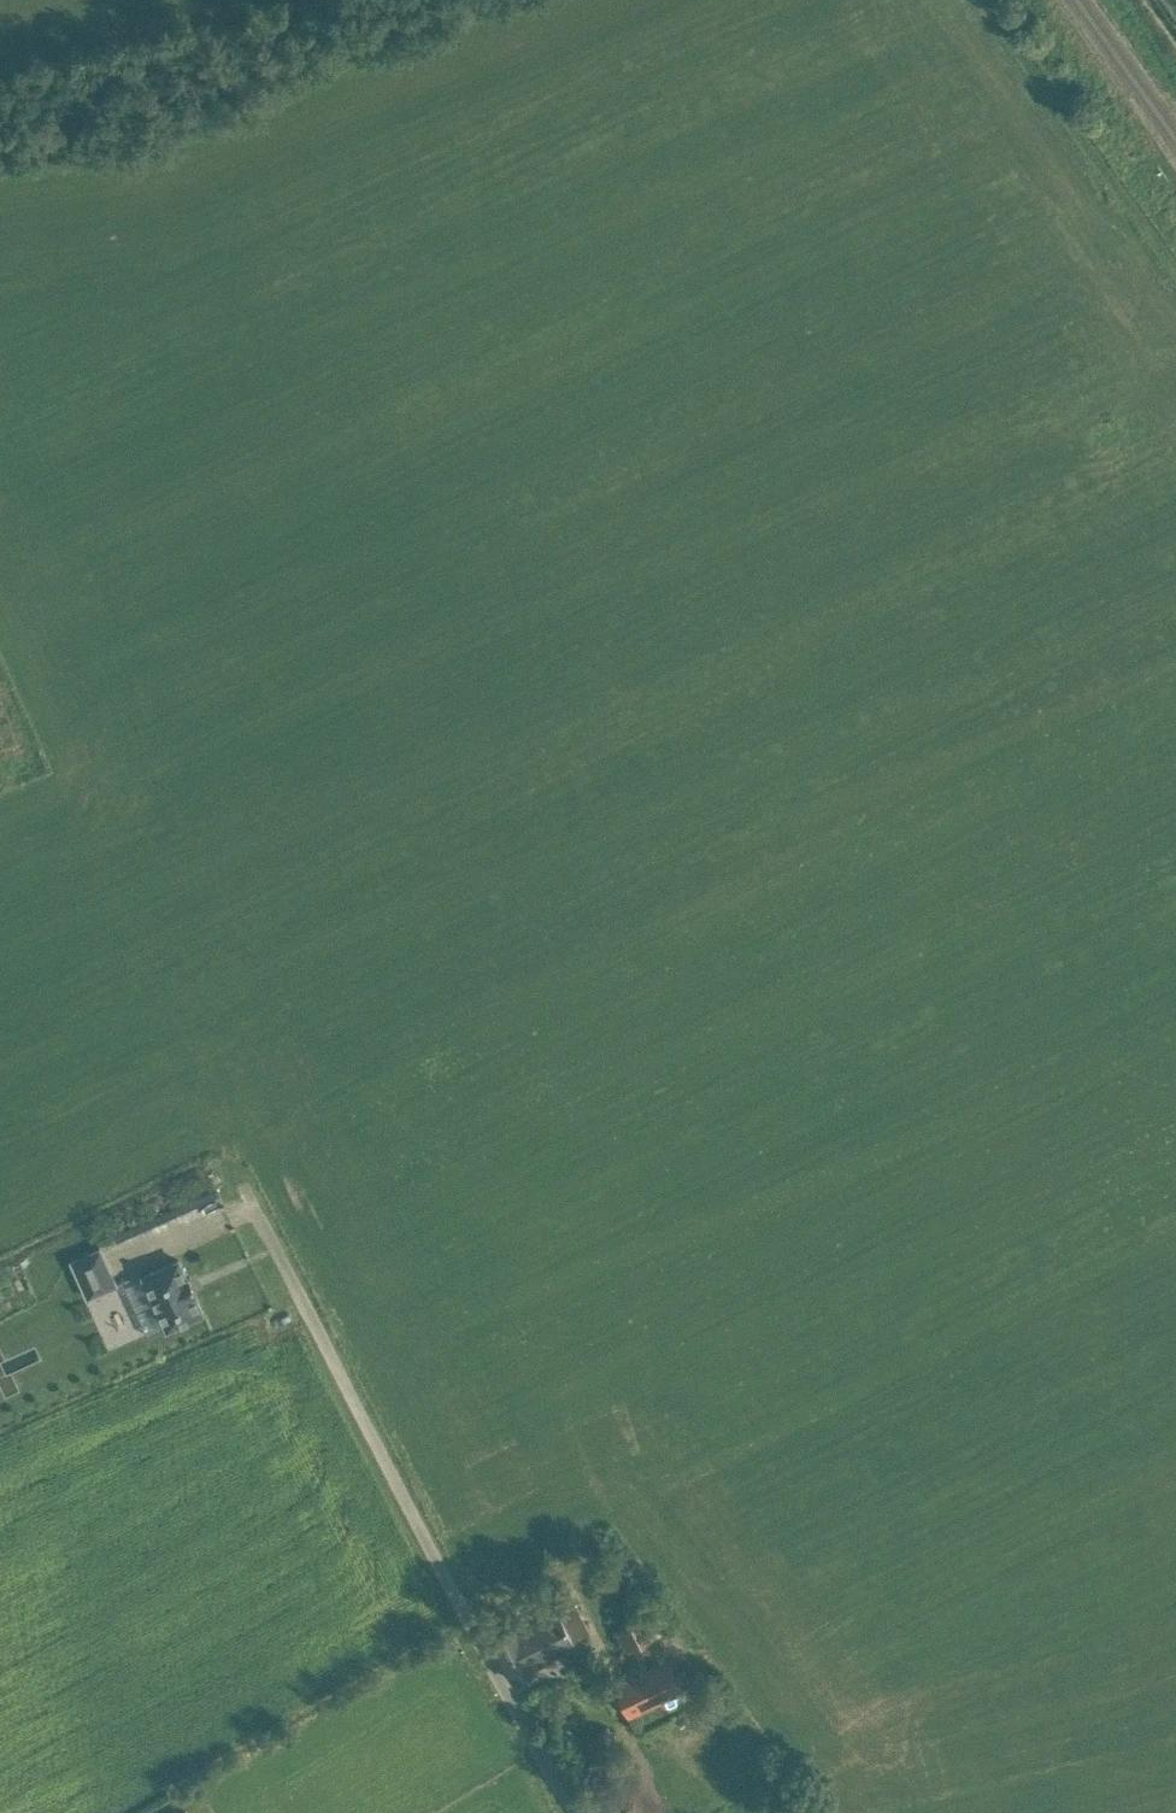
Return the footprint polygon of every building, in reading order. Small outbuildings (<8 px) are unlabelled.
[(101,1246),(73,1259),(89,1294),(117,1282),(101,1246)] [(187,1276),(179,1257),(144,1273),(149,1286),(145,1288),(153,1306),(139,1313),(148,1332),(167,1324),(167,1326),(203,1310),(194,1291),(197,1290),(190,1275),(187,1276)] [(557,1604),(493,1636),(515,1679),(544,1664),(541,1658),(576,1641),(572,1633),(590,1626),(579,1605),(562,1613),(557,1604)] [(619,1629),(628,1649),(657,1635),(647,1616),(619,1629)] [(670,1658),(615,1685),(630,1714),(684,1686),(670,1658)] [(596,1732),(609,1753),(621,1745),(608,1725),(596,1732)]
